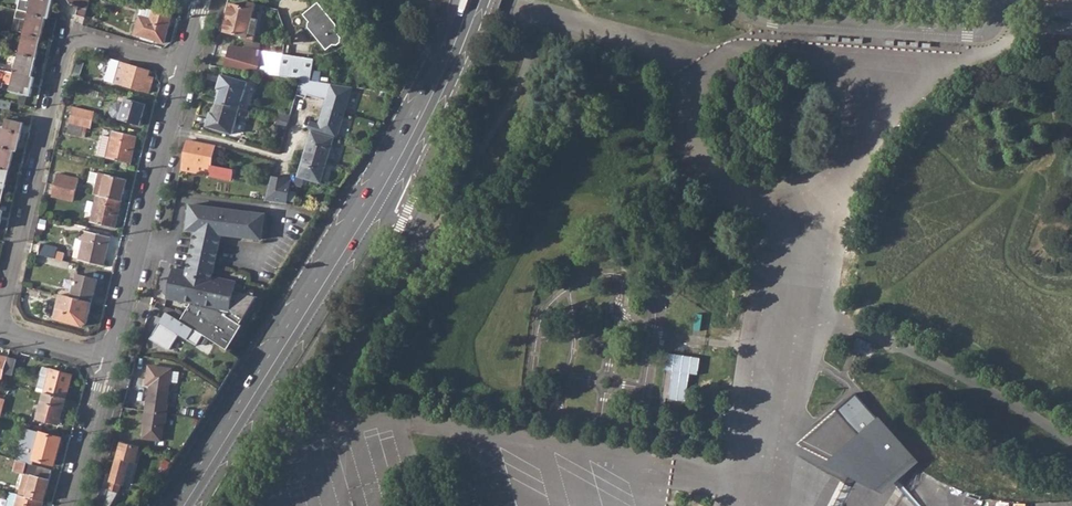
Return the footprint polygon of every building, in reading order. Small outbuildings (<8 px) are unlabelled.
[(33,1),(29,0),(28,0),(24,0),(21,11),(30,13),(33,1)] [(54,0),(53,0),(29,0),(33,1),(30,13),(47,17),(49,18),(54,0)] [(91,0),(68,0),(72,5),(79,7),(77,16),(86,18),(91,0)] [(230,4),(229,8),(222,31),(246,37),(244,48),(254,50),(258,50),(259,44),(253,42),(259,15),(253,13),(255,4),(247,2),(245,8),(230,4)] [(308,22),(306,27),(324,51),(331,45),(335,46),(338,43),(339,39),(333,31),(335,25),(317,3),(302,15),(308,22)] [(135,35),(165,43),(173,15),(143,7),(135,35)] [(42,37),(47,17),(30,13),(21,11),(18,10),(17,17),(28,20),(25,33),(42,37)] [(20,54),(37,58),(42,37),(25,33),(20,54)] [(244,48),(228,45),(225,57),(250,64),(254,50),(244,48)] [(258,50),(254,50),(250,64),(258,66),(257,73),(276,76),(280,54),(274,53),(258,50)] [(15,74),(32,78),(37,58),(20,54),(15,74)] [(278,76),(299,79),(299,80),(316,82),(317,72),(308,71),(310,58),(282,54),(278,76)] [(113,82),(121,85),(127,64),(119,62),(113,82)] [(150,71),(127,64),(121,85),(150,93),(152,86),(146,84),(149,75),(150,71)] [(30,96),(35,78),(32,78),(15,74),(0,70),(0,88),(2,88),(3,84),(13,86),(11,92),(30,96)] [(212,101),(238,108),(245,82),(220,75),(212,101)] [(299,80),(294,95),(304,98),(304,95),(327,102),(326,106),(344,111),(350,88),(316,82),(299,80)] [(113,117),(140,126),(146,105),(126,99),(124,106),(117,104),(112,106),(110,112),(113,117)] [(205,126),(230,133),(238,108),(212,101),(205,126)] [(71,116),(93,120),(95,113),(73,108),(71,116)] [(332,138),(335,139),(343,114),(321,108),(316,122),(309,120),(306,129),(310,130),(311,131),(332,138)] [(286,123),(288,116),(277,113),(275,120),(286,123)] [(71,116),(70,122),(84,126),(91,127),(93,120),(71,116)] [(19,151),(26,122),(8,117),(6,127),(2,126),(0,136),(0,147),(16,150),(19,151)] [(273,127),(284,130),(286,123),(275,120),(273,127)] [(81,136),(84,126),(70,122),(67,133),(81,136)] [(302,177),(320,183),(332,138),(311,131),(310,130),(297,175),(302,177)] [(113,132),(112,138),(109,149),(108,158),(131,163),(137,137),(113,132)] [(101,148),(109,149),(112,138),(104,136),(101,148)] [(180,170),(226,180),(226,177),(230,178),(232,168),(211,164),(214,145),(187,140),(180,170)] [(16,150),(0,147),(0,167),(12,170),(16,150)] [(7,189),(12,170),(0,167),(0,187),(7,189)] [(88,183),(97,185),(100,175),(90,173),(88,183)] [(100,173),(100,175),(97,185),(95,195),(98,195),(122,201),(127,180),(100,173)] [(270,177),(263,201),(285,204),(288,183),(301,186),(302,177),(297,175),(290,173),(289,180),(270,177)] [(55,185),(77,190),(80,179),(58,174),(55,185)] [(53,195),(74,200),(77,190),(55,185),(53,195)] [(98,195),(96,202),(93,213),(91,222),(116,228),(122,201),(98,195)] [(86,211),(93,213),(96,202),(88,201),(86,211)] [(180,321),(203,335),(228,349),(242,325),(240,323),(258,296),(235,291),(237,281),(214,276),(224,234),(263,239),(266,214),(192,204),(188,229),(197,230),(188,270),(174,267),(167,296),(191,302),(180,321)] [(79,259),(104,265),(111,238),(83,231),(81,239),(84,240),(79,259)] [(57,248),(41,244),(38,255),(63,261),(64,255),(56,253),(57,248)] [(73,298),(93,302),(98,279),(78,275),(73,298)] [(67,280),(66,293),(73,294),(74,280),(67,280)] [(55,319),(81,326),(87,324),(93,302),(73,298),(61,295),(55,319)] [(179,335),(197,345),(203,335),(180,321),(166,313),(150,340),(167,350),(170,350),(179,335)] [(702,357),(669,352),(666,370),(674,371),(670,399),(687,401),(691,373),(699,375),(699,370),(700,370),(702,357)] [(7,355),(3,371),(12,373),(16,358),(7,355)] [(44,391),(65,397),(66,396),(72,373),(43,365),(36,389),(44,391)] [(147,379),(169,381),(171,369),(148,366),(147,379)] [(664,389),(671,390),(673,371),(666,370),(664,389)] [(144,411),(166,414),(167,405),(166,405),(169,381),(147,379),(146,385),(150,385),(148,403),(145,403),(144,411)] [(38,416),(59,421),(61,414),(64,414),(65,410),(62,408),(65,397),(44,391),(38,416)] [(142,438),(160,441),(162,423),(164,424),(166,414),(144,411),(143,420),(145,420),(142,438)] [(895,422),(854,501),(864,505),(943,505),(962,488),(975,463),(895,422)] [(42,425),(40,430),(62,436),(63,431),(42,425)] [(40,430),(38,437),(33,457),(54,463),(62,436),(40,430)] [(25,454),(33,457),(38,437),(30,435),(25,454)] [(120,484),(122,485),(129,461),(135,463),(139,447),(120,442),(109,482),(120,484)] [(23,471),(26,461),(16,458),(13,468),(23,471)] [(23,471),(48,478),(51,468),(26,461),(23,471)] [(18,493),(43,500),(48,478),(23,471),(17,493),(18,493)] [(107,490),(118,492),(120,484),(109,482),(107,490)] [(43,500),(18,493),(15,505),(41,505),(43,500)]
